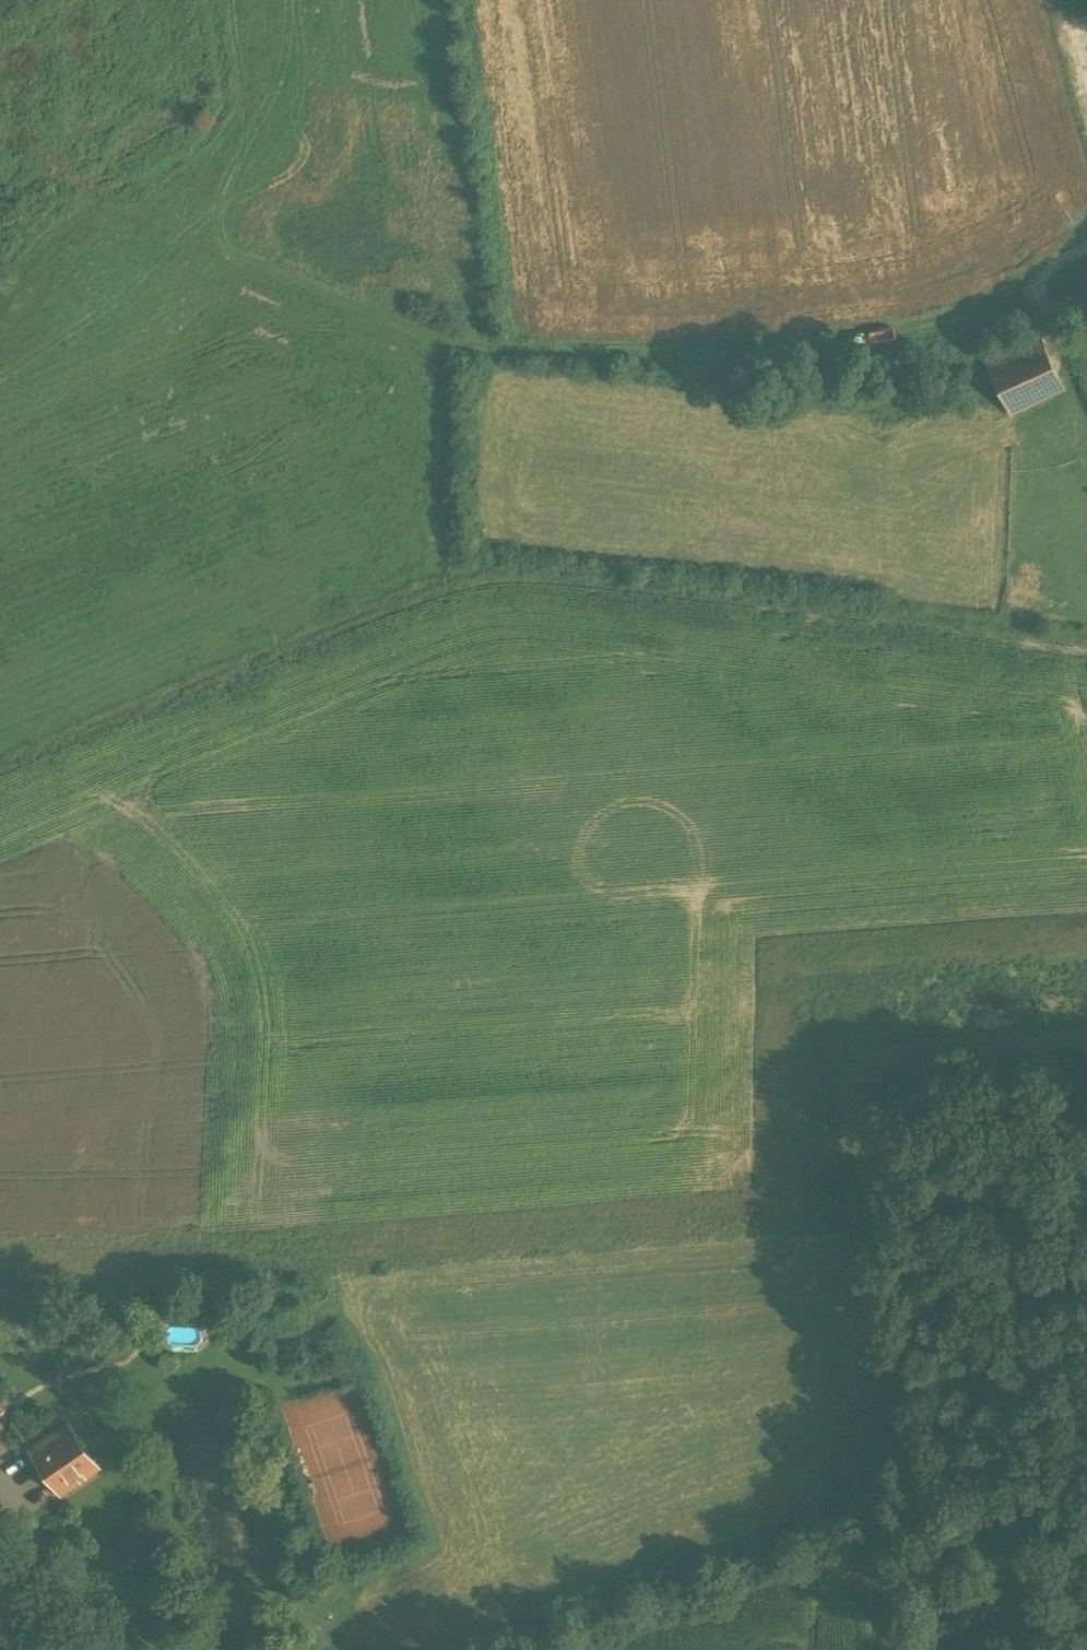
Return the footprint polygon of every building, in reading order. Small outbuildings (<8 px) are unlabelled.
[(1037,331),(987,354),(1013,409),(1063,386),(1037,331)] [(68,1422),(29,1448),(59,1492),(98,1466),(68,1422)]
